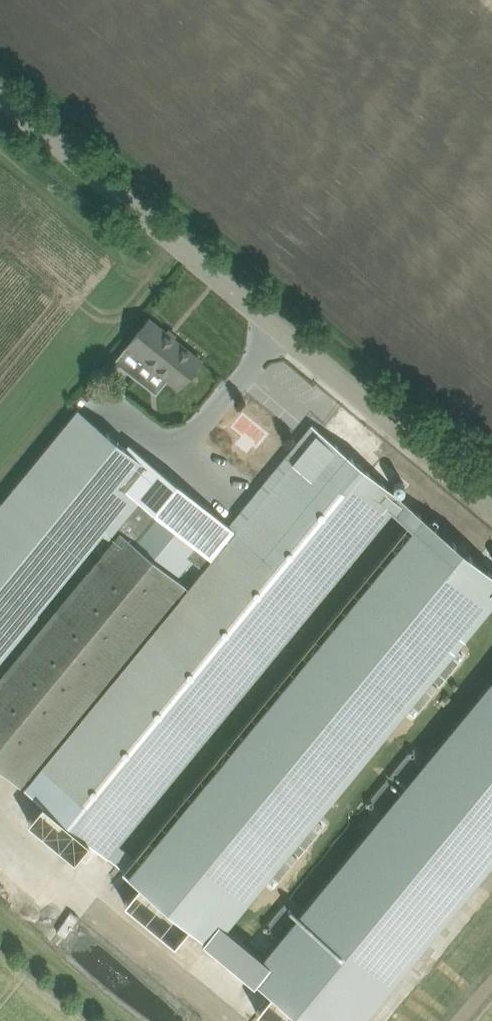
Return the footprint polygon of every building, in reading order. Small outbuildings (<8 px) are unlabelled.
[(150,319),(137,334),(128,346),(179,387),(201,360),(150,319)] [(104,533),(158,467),(160,465),(153,460),(152,461),(131,444),(127,448),(106,431),(44,507),(17,485),(0,506),(0,661),(104,533)] [(29,778),(27,776),(20,784),(23,786),(43,803),(29,821),(78,861),(93,844),(99,849),(107,855),(108,857),(119,843),(392,512),(403,500),(322,432),(236,536),(230,532),(179,593),(181,595),(29,778)] [(27,776),(179,593),(230,532),(174,486),(177,482),(158,467),(104,533),(109,537),(117,527),(120,529),(0,677),(0,768),(20,784),(27,776)] [(208,940),(220,925),(489,592),(491,589),(491,574),(403,500),(392,512),(406,524),(132,854),(119,843),(108,857),(129,875),(140,884),(125,902),(175,942),(190,925),(208,940)] [(272,967),(220,925),(208,940),(272,993),(258,1010),(271,1020),(363,1020),(491,864),(491,694),(272,967)]
